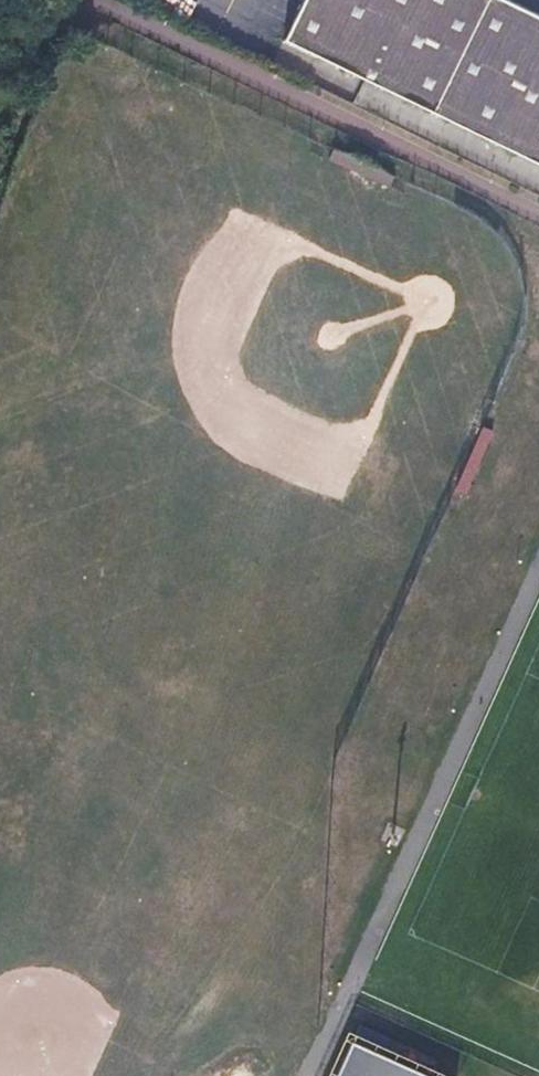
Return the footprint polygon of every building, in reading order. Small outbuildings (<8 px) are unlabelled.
[(502,0),(305,0),(285,41),(538,165),(538,18),(502,0)] [(538,16),(538,0),(506,0),(538,16)] [(355,1033),(335,1075),(449,1075),(355,1033)]
